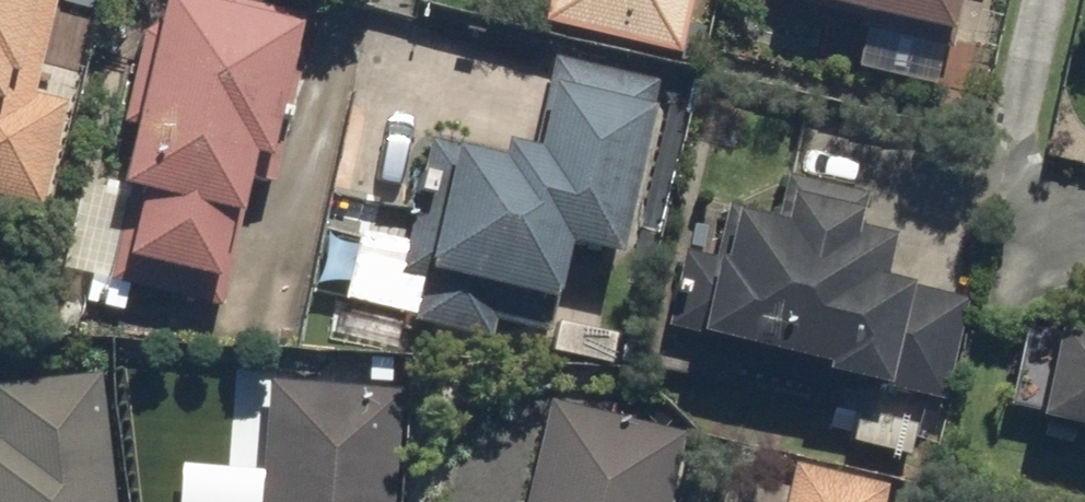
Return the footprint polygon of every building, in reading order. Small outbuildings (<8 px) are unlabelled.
[(39,212),(66,103),(34,95),(58,0),(0,0),(0,203),(39,212)] [(54,275),(219,313),(252,172),(267,176),(304,18),(225,0),(160,0),(117,186),(77,177),(54,275)] [(679,62),(694,0),(543,0),(537,28),(679,62)] [(989,0),(765,0),(763,7),(977,53),(989,0)] [(615,268),(657,82),(554,59),(530,165),(426,142),(395,280),(417,285),(406,335),(484,352),(489,331),(548,345),(568,257),(615,268)] [(844,446),(931,466),(970,299),(888,280),(898,239),(855,230),(863,196),(784,178),(773,224),(724,212),(712,263),(679,256),(660,337),(728,352),(724,368),(855,398),(844,446)] [(1050,327),(1028,424),(1084,437),(1084,335),(1050,327)] [(100,376),(0,387),(0,501),(115,501),(100,376)] [(401,393),(265,384),(256,501),(394,501),(401,393)] [(682,433),(548,399),(522,501),(665,501),(682,433)] [(881,488),(787,465),(778,501),(878,501),(881,488)]
